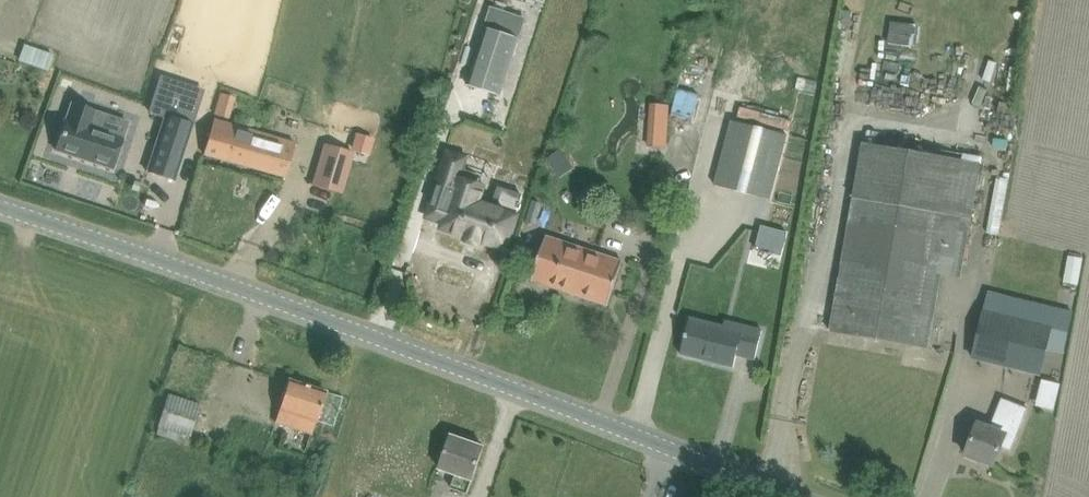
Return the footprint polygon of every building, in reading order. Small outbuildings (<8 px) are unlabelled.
[(492,8),(468,85),(500,95),(525,18),(492,8)] [(31,69),(36,51),(9,42),(3,60),(31,69)] [(996,63),(994,93),(1005,94),(1007,64),(996,63)] [(164,117),(147,172),(176,181),(195,125),(192,124),(202,95),(159,82),(150,112),(164,117)] [(663,84),(657,117),(678,121),(684,88),(663,84)] [(219,117),(219,92),(202,92),(203,117),(219,117)] [(71,103),(56,150),(113,169),(128,122),(71,103)] [(286,177),(292,156),(295,143),(214,119),(204,154),(286,177)] [(788,134),(733,119),(716,184),(771,199),(788,134)] [(831,330),(929,347),(942,273),(961,276),(981,163),(864,142),(831,330)] [(353,154),(330,147),(323,172),(316,170),(312,184),(342,193),(353,154)] [(460,179),(444,227),(467,235),(466,238),(482,243),(483,240),(506,247),(509,241),(513,242),(516,232),(512,231),(517,216),(478,204),(483,187),(460,179)] [(609,305),(616,284),(623,261),(547,236),(532,279),(609,305)] [(1080,285),(1084,258),(1069,256),(1065,283),(1080,285)] [(990,289),(978,335),(973,356),(1041,373),(1047,348),(1065,352),(1075,311),(990,289)] [(690,318),(687,332),(681,353),(704,359),(705,355),(734,362),(733,366),(734,367),(737,355),(756,359),(763,330),(727,321),(726,327),(690,318)] [(316,423),(320,412),(326,391),(289,379),(282,400),(279,411),(276,422),(312,433),(316,423)] [(162,415),(158,426),(159,426),(181,433),(190,436),(194,425),(200,404),(168,394),(162,415)] [(994,465),(1001,447),(1012,451),(1029,408),(1003,398),(991,428),(978,423),(966,454),(994,465)] [(440,468),(457,474),(452,487),(468,493),(485,446),(452,435),(440,468)]
